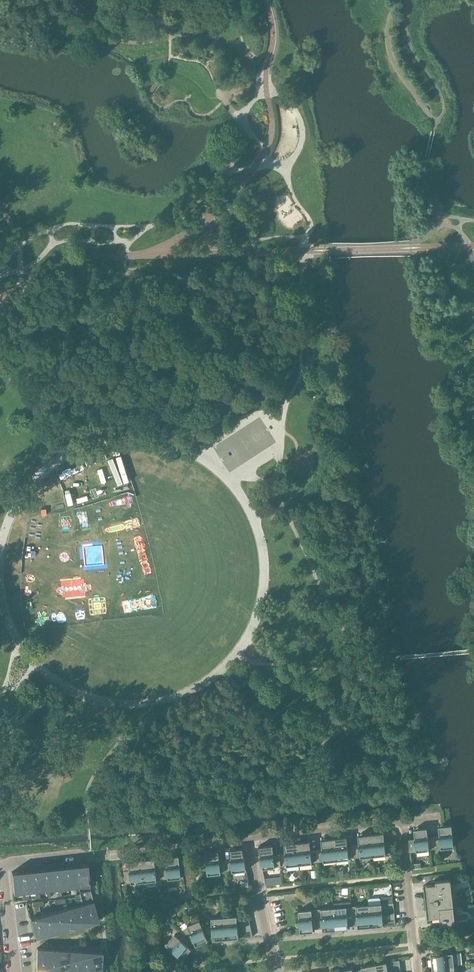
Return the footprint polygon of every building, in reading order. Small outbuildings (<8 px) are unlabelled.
[(439,835),(433,836),(435,848),(441,848),(454,847),(451,825),(442,826),(443,828),(438,829),(439,835)] [(435,848),(433,836),(428,836),(427,828),(418,829),(418,831),(414,831),(415,838),(409,838),(410,851),(416,851),(429,849),(435,848)] [(379,833),(371,834),(373,856),(386,854),(392,853),(390,841),(385,841),(384,835),(379,835),(379,833)] [(359,844),(353,845),(355,857),(360,857),(373,856),(371,834),(362,835),(362,837),(358,838),(359,844)] [(342,837),(334,838),(336,860),(349,858),(355,857),(353,845),(348,845),(347,839),(343,839),(342,837)] [(322,848),(316,849),(318,862),(323,861),(336,860),(334,838),(325,839),(325,841),(321,842),(322,848)] [(305,841),(297,842),(299,864),(312,863),(312,862),(318,862),(316,849),(311,850),(310,843),(306,844),(305,841)] [(285,852),(279,853),(281,866),(286,865),(286,866),(299,864),(297,842),(288,843),(288,845),(284,846),(285,852)] [(281,866),(279,853),(274,854),(273,847),(269,848),(268,845),(258,846),(263,868),(275,867),(275,866),(281,866)] [(231,858),(225,859),(227,872),(232,871),(247,870),(242,848),(234,849),(234,852),(230,852),(231,858)] [(227,872),(225,859),(220,860),(219,853),(214,854),(214,851),(205,852),(208,874),(221,873),(221,872),(227,872)] [(167,865),(161,866),(163,879),(168,878),(168,879),(181,877),(179,855),(170,856),(170,859),(166,859),(167,865)] [(144,881),(145,887),(163,885),(163,879),(161,866),(156,867),(155,860),(150,861),(150,858),(142,859),(144,881)] [(131,883),(144,881),(142,859),(133,860),(133,863),(129,863),(130,870),(124,870),(125,883),(131,882),(131,883)] [(87,863),(76,865),(79,886),(78,886),(79,890),(79,891),(90,888),(87,863)] [(76,865),(66,866),(68,888),(78,886),(79,886),(76,865)] [(66,866),(55,867),(57,889),(68,888),(66,866)] [(55,867),(44,868),(47,890),(57,889),(55,867)] [(44,868),(33,869),(36,891),(47,890),(44,868)] [(33,869),(23,870),(25,891),(25,892),(36,891),(33,869)] [(25,892),(25,891),(23,870),(11,872),(14,894),(25,892)] [(424,885),(425,898),(455,894),(453,885),(451,885),(450,879),(436,881),(436,880),(436,881),(433,881),(433,884),(424,885)] [(83,903),(88,922),(88,923),(99,920),(90,888),(79,891),(80,893),(81,898),(82,903),(83,903)] [(426,910),(457,907),(457,906),(455,895),(455,894),(425,898),(425,902),(424,903),(425,910),(426,910)] [(368,900),(369,904),(370,926),(379,926),(379,923),(383,923),(383,925),(382,925),(383,925),(384,925),(383,920),(383,914),(382,909),(382,904),(382,903),(381,903),(381,899),(379,897),(370,898),(368,900)] [(344,926),(353,925),(351,906),(351,900),(349,901),(335,902),(333,901),(334,907),(336,929),(344,929),(344,926)] [(83,903),(82,903),(72,906),(78,926),(88,923),(88,922),(83,903)] [(369,904),(351,906),(353,925),(362,925),(362,927),(370,926),(369,904)] [(72,906),(62,909),(67,929),(78,926),(72,906)] [(334,907),(316,909),(318,928),(327,928),(327,930),(336,929),(334,907)] [(426,910),(427,922),(437,921),(437,924),(440,924),(440,925),(441,924),(455,922),(454,917),(456,916),(457,907),(426,910)] [(172,908),(168,911),(172,917),(176,913),(172,908)] [(62,909),(51,912),(57,932),(67,929),(62,909)] [(318,928),(316,909),(298,910),(300,932),(309,932),(309,929),(318,928)] [(172,917),(168,911),(163,915),(168,921),(172,917)] [(51,912),(41,915),(47,935),(57,932),(51,912)] [(41,915),(30,918),(36,938),(47,935),(41,915)] [(237,916),(224,917),(226,939),(234,938),(234,935),(238,935),(238,937),(238,938),(239,937),(238,932),(238,926),(237,921),(237,916)] [(226,939),(224,917),(211,918),(212,926),(205,927),(207,934),(212,933),(213,937),(217,937),(217,939),(226,939)] [(199,941),(200,944),(208,940),(200,920),(187,925),(188,926),(183,929),(191,941),(193,939),(195,943),(199,941)] [(190,942),(182,930),(176,935),(175,934),(166,944),(183,958),(189,952),(187,950),(190,947),(187,944),(190,942)] [(431,959),(432,967),(458,965),(457,952),(453,952),(452,946),(439,948),(440,954),(433,954),(434,959),(431,959)] [(48,948),(37,948),(36,969),(47,969),(48,948)] [(59,949),(58,949),(48,948),(47,969),(58,970),(59,949)] [(70,949),(59,949),(58,970),(69,970),(70,949)] [(80,950),(70,949),(69,970),(79,971),(80,950)] [(91,950),(80,950),(79,971),(90,971),(91,950)] [(102,951),(91,950),(90,971),(101,971),(102,951)] [(374,964),(375,971),(388,971),(387,967),(387,962),(386,962),(386,963),(387,964),(383,965),(382,963),(374,964)]
